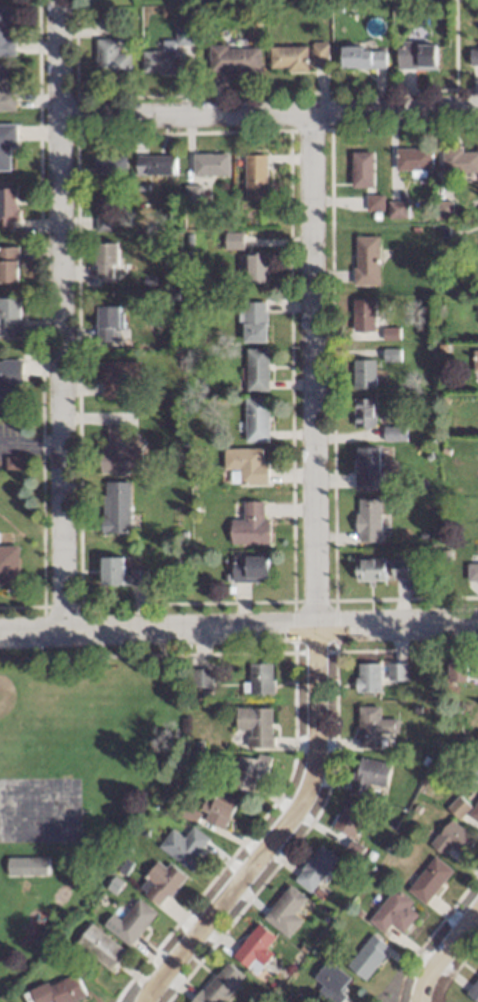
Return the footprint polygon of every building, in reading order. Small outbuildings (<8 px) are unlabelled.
[(13,7),(0,7),(0,57),(13,57),(13,7)] [(142,51),(142,73),(192,72),(191,29),(175,29),(176,47),(162,48),(162,51),(142,51)] [(130,76),(130,53),(117,53),(117,40),(95,40),(95,76),(130,76)] [(396,70),(435,70),(435,42),(396,42),(396,70)] [(326,43),(312,43),(312,62),(326,62),(326,43)] [(477,67),(477,45),(469,45),(469,67),(477,67)] [(306,71),(306,47),(270,47),(270,71),(306,71)] [(339,69),(384,69),(384,47),(339,47),(339,69)] [(260,72),(260,48),(208,48),(208,72),(260,72)] [(5,65),(0,65),(0,111),(14,111),(14,92),(5,92),(5,65)] [(13,171),(13,124),(0,124),(0,171),(13,171)] [(394,149),(394,171),(430,171),(430,149),(394,149)] [(441,174),(477,174),(477,150),(441,150),(441,174)] [(350,188),(372,188),(372,152),(350,152),(350,188)] [(229,176),(229,155),(192,155),(192,176),(229,176)] [(93,178),(125,178),(125,156),(93,156),(93,178)] [(136,175),(175,175),(175,156),(136,156),(136,175)] [(244,156),(244,200),(265,200),(265,156),(244,156)] [(201,203),(201,186),(184,186),(184,204),(201,203)] [(16,229),(16,189),(0,189),(0,229),(16,229)] [(366,211),(381,211),(381,196),(366,196),(366,211)] [(388,218),(405,218),(405,203),(388,203),(388,218)] [(114,214),(95,214),(95,231),(114,231),(114,214)] [(224,249),(241,249),(241,234),(224,234),(224,249)] [(378,236),(353,236),(353,285),(378,285),(378,236)] [(94,279),(116,279),(116,243),(94,243),(94,279)] [(16,247),(0,247),(0,283),(17,283),(16,247)] [(266,284),(266,254),(246,254),(246,284),(266,284)] [(21,336),(20,298),(0,298),(0,336),(21,336)] [(373,299),(351,299),(351,332),(373,332),(373,299)] [(243,303),(243,342),(265,342),(265,303),(243,303)] [(95,306),(95,343),(114,343),(114,331),(121,331),(121,306),(95,306)] [(267,349),(246,349),(246,392),(267,392),(267,349)] [(399,362),(399,350),(383,350),(383,362),(399,362)] [(20,360),(0,360),(0,410),(14,410),(14,383),(20,383),(20,360)] [(99,361),(99,398),(139,398),(139,361),(99,361)] [(353,389),(373,389),(373,361),(353,361),(353,389)] [(244,443),(268,443),(268,398),(244,398),(244,443)] [(353,429),(375,429),(375,400),(353,400),(353,429)] [(99,473),(145,473),(145,446),(127,446),(127,425),(107,425),(107,448),(99,448),(99,473)] [(383,441),(405,441),(405,428),(383,428),(383,441)] [(355,491),(380,491),(380,449),(355,449),(355,491)] [(265,450),(223,450),(223,471),(238,471),(238,486),(265,486),(265,450)] [(129,483),(102,483),(102,533),(129,533),(129,483)] [(355,545),(380,545),(380,500),(355,500),(355,545)] [(230,545),(266,545),(266,502),(241,502),(241,520),(230,520),(230,545)] [(0,547),(0,587),(16,587),(16,547),(0,547)] [(123,558),(99,559),(99,587),(134,586),(134,576),(123,577),(123,558)] [(231,583),(267,583),(267,558),(231,558),(231,583)] [(384,583),(384,560),(354,560),(354,583),(384,583)] [(406,561),(390,561),(390,578),(406,578),(406,561)] [(477,581),(477,564),(466,564),(466,581),(477,581)] [(406,682),(406,664),(386,664),(386,682),(406,682)] [(273,665),(248,665),(248,695),(273,695),(273,665)] [(380,665),(355,665),(355,694),(380,694),(380,665)] [(463,665),(454,665),(454,667),(449,667),(449,673),(455,673),(455,681),(463,681),(463,665)] [(210,670),(191,670),(191,688),(210,688),(210,670)] [(357,708),(357,750),(380,750),(380,734),(397,734),(397,719),(378,719),(378,708),(357,708)] [(271,709),(235,709),(235,732),(246,732),(246,748),(271,748),(271,709)] [(239,756),(231,789),(251,794),(256,775),(265,777),(270,758),(257,755),(255,760),(239,756)] [(389,764),(357,758),(350,794),(367,797),(369,786),(384,790),(389,764)] [(201,823),(227,829),(232,800),(213,796),(212,804),(205,803),(201,823)] [(447,808),(457,819),(469,807),(459,796),(447,808)] [(477,823),(477,798),(467,815),(477,823)] [(331,829),(351,840),(365,813),(345,803),(331,829)] [(429,846),(443,856),(450,847),(463,856),(476,839),(448,819),(429,846)] [(183,839),(171,830),(157,848),(187,870),(209,840),(191,827),(183,839)] [(363,848),(350,842),(345,852),(358,858),(363,848)] [(337,859),(320,846),(292,880),(309,894),(337,859)] [(452,871),(433,857),(406,890),(424,905),(452,871)] [(21,876),(45,876),(45,858),(21,858),(21,876)] [(136,883),(154,906),(184,882),(169,863),(163,868),(160,864),(136,883)] [(262,918),(287,939),(301,921),(293,915),(305,900),(288,886),(262,918)] [(389,925),(402,934),(418,910),(390,891),(368,923),(383,933),(389,925)] [(155,915),(138,900),(110,931),(127,947),(155,915)] [(108,971),(124,951),(90,923),(74,944),(108,971)] [(273,939),(256,925),(231,956),(254,976),(271,955),(264,950),(273,939)] [(363,982),(389,949),(371,935),(345,968),(363,982)] [(242,976),(222,961),(192,1001),(222,1001),(242,976)] [(316,993),(328,1001),(340,1001),(343,997),(338,993),(349,978),(326,962),(312,980),(321,986),(316,993)] [(75,974),(47,987),(53,1001),(73,1001),(85,997),(75,974)] [(464,994),(475,1001),(477,1001),(477,976),(464,994)]
